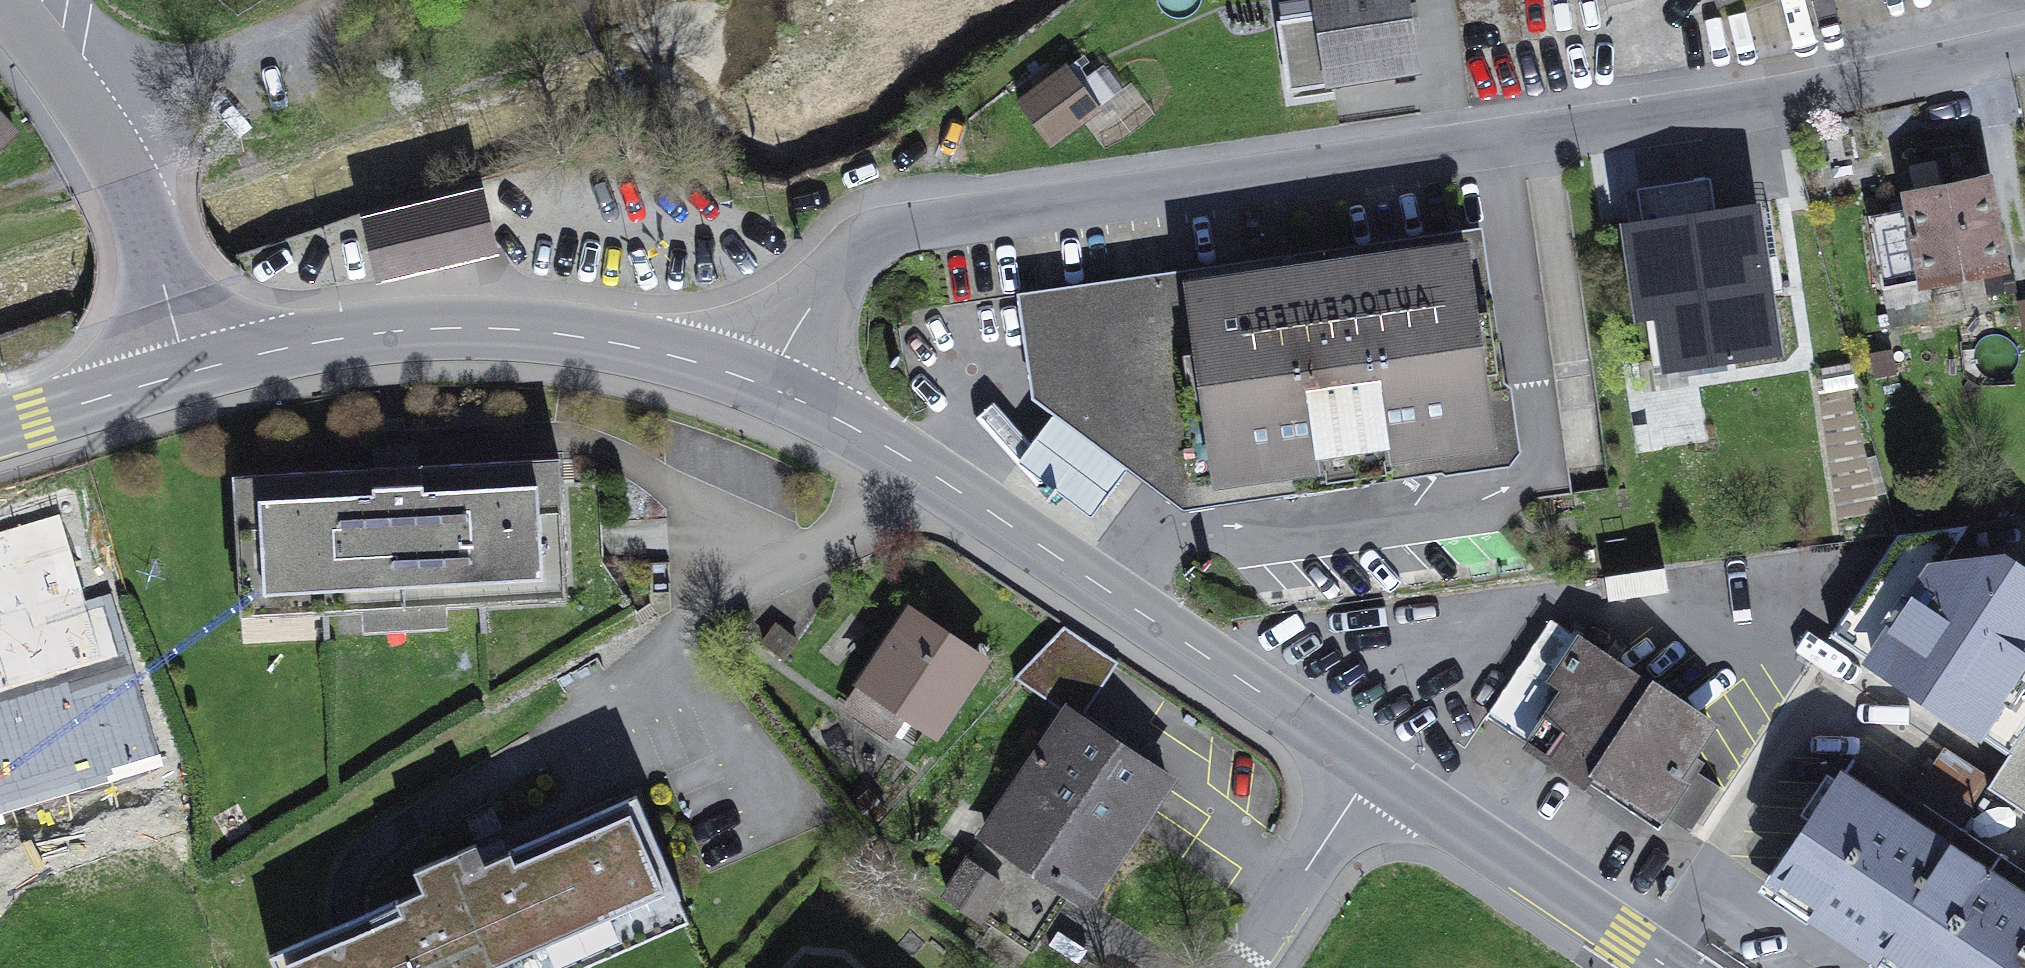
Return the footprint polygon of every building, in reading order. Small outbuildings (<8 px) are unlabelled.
[(1414,69),(1404,0),(1320,0),(1325,30),(1284,36),(1291,87),(1414,69)] [(1740,0),(1714,0),(1718,9),(1740,0)] [(1019,103),(1050,144),(1098,108),(1068,67),(1019,103)] [(16,134),(0,118),(0,149),(16,134)] [(1763,290),(1780,287),(1776,260),(1759,262),(1752,214),(1715,220),(1709,180),(1641,190),(1647,232),(1658,231),(1677,358),(1717,352),(1772,344),(1763,290)] [(1934,317),(1927,280),(2001,266),(1985,184),(1910,199),(1912,208),(1870,216),(1891,326),(1934,317)] [(367,222),(380,276),(492,250),(480,196),(367,222)] [(1759,262),(1776,260),(1769,212),(1752,214),(1759,262)] [(1717,352),(1677,358),(1658,231),(1647,232),(1668,371),(1719,363),(1717,352)] [(1509,464),(1518,452),(1509,389),(1480,367),(1465,245),(1340,263),(1344,287),(1319,291),(1315,267),(1040,304),(1051,387),(1067,398),(1139,452),(1182,485),(1194,468),(1237,462),(1278,494),(1302,461),(1335,486),(1359,453),(1391,477),(1413,448),(1446,473),(1509,464)] [(1319,291),(1344,287),(1340,263),(1315,267),(1319,291)] [(1067,398),(1051,387),(1040,304),(1038,289),(1015,292),(1030,399),(1053,416),(1067,398)] [(1125,470),(1139,452),(1067,398),(1053,416),(1019,462),(1091,516),(1125,470)] [(371,446),(372,466),(419,463),(417,443),(371,446)] [(1302,461),(1278,494),(1237,462),(1194,468),(1182,485),(1139,452),(1125,470),(1179,510),(1446,473),(1413,448),(1391,477),(1359,453),(1335,486),(1302,461)] [(484,581),(565,576),(558,458),(233,476),(240,594),(321,590),(322,611),(362,609),(445,604),(485,602),(484,581)] [(2010,751),(2023,732),(2024,729),(2024,592),(2016,585),(2023,575),(2005,563),(1990,564),(1982,575),(1925,582),(1873,660),(2010,751)] [(485,602),(566,598),(565,576),(484,581),(485,602)] [(241,616),(322,611),(321,590),(240,594),(241,616)] [(33,596),(0,606),(0,740),(55,723),(73,783),(102,775),(108,795),(177,774),(167,742),(155,745),(126,649),(56,670),(33,596)] [(363,630),(446,625),(445,604),(362,609),(363,630)] [(910,613),(864,682),(906,710),(935,730),(981,661),(910,613)] [(1691,754),(1710,725),(1552,620),(1488,716),(1584,779),(1592,767),(1668,817),(1691,833),(1721,788),(1699,773),(1705,764),(1691,754)] [(1072,890),(1086,900),(1166,780),(1068,715),(1110,656),(1064,626),(1015,678),(1067,714),(946,895),(1026,948),(1027,946),(1067,887),(1072,890)] [(892,731),(906,710),(864,682),(850,703),(892,731)] [(2023,732),(2010,751),(2024,761),(2024,733),(2023,732)] [(1930,773),(1976,802),(1990,778),(1944,750),(1930,773)] [(1668,817),(1592,767),(1584,779),(1659,830),(1668,817)] [(1868,967),(1870,967),(1952,846),(1846,776),(1764,899),(1868,967)] [(398,899),(370,911),(348,921),(327,930),(269,956),(275,967),(517,967),(557,950),(559,950),(677,898),(681,896),(636,795),(508,851),(517,871),(406,919),(398,899)] [(455,874),(484,862),(475,842),(413,869),(422,889),(425,896),(459,882),(455,874)] [(2024,961),(2024,895),(1952,846),(1870,967),(2020,967),(2024,961)] [(398,899),(406,919),(517,871),(508,851),(484,862),(455,874),(459,882),(425,896),(422,889),(398,899)] [(1027,946),(1032,949),(1072,890),(1067,887),(1027,946)] [(567,967),(579,967),(687,921),(677,898),(559,950),(567,967)] [(557,950),(517,967),(565,967),(557,950)]
